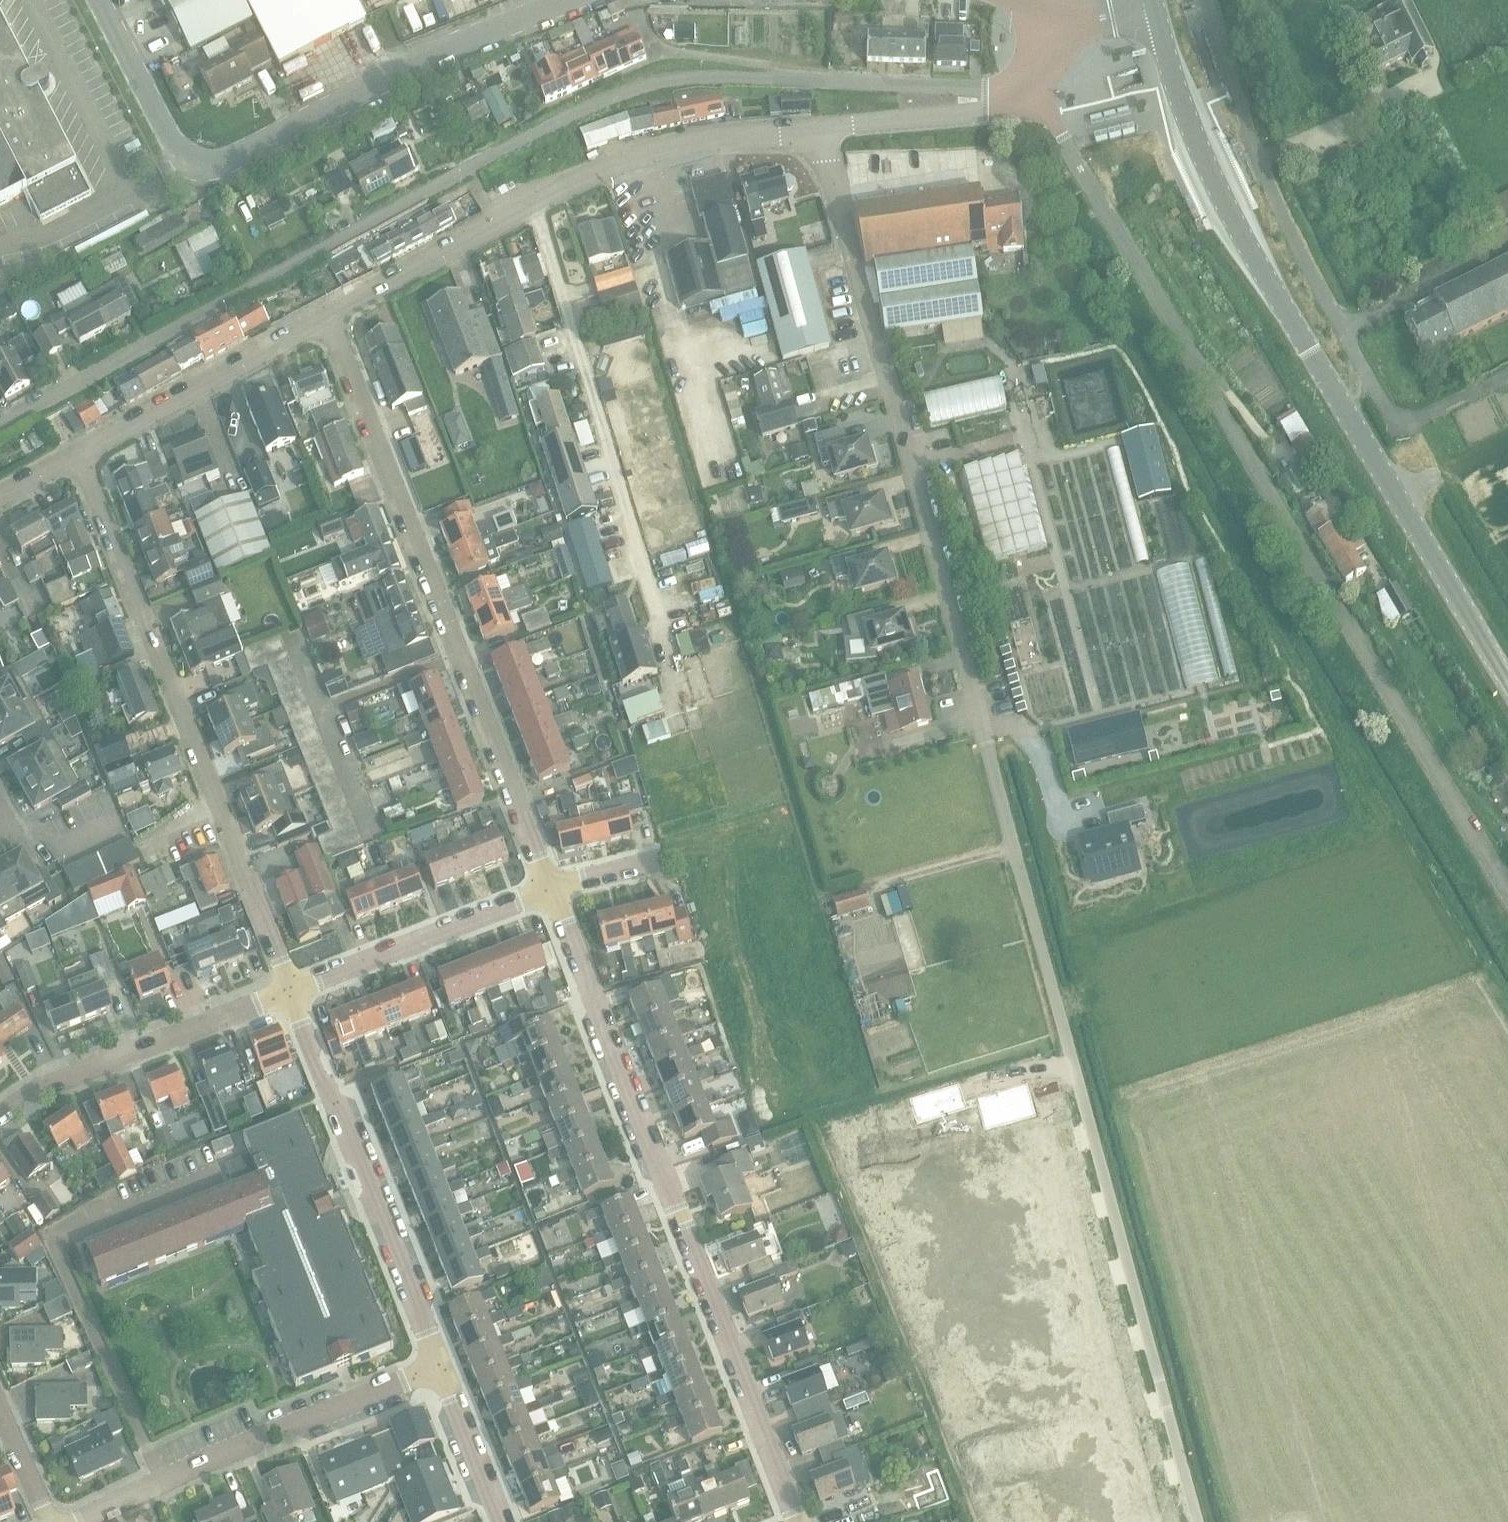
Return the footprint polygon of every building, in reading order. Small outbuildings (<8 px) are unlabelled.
[(190,53),(252,20),(241,0),(163,0),(190,53)] [(277,65),(363,21),(352,0),(244,0),(277,65)] [(619,1),(606,7),(607,11),(610,16),(623,10),(619,1)] [(1379,10),(1383,18),(1360,30),(1371,51),(1369,51),(1379,71),(1409,56),(1412,62),(1418,59),(1422,67),(1431,63),(1427,55),(1434,51),(1412,5),(1394,13),(1390,4),(1379,10)] [(610,16),(607,11),(598,15),(601,22),(610,18),(610,16)] [(573,24),(577,36),(590,31),(585,20),(585,18),(573,24)] [(25,192),(40,221),(91,195),(39,94),(45,90),(46,90),(47,89),(47,88),(48,88),(48,87),(49,86),(49,85),(49,84),(49,83),(49,82),(49,81),(49,80),(48,80),(48,79),(47,79),(47,78),(46,77),(45,76),(44,76),(43,76),(42,76),(41,76),(40,76),(39,76),(38,76),(31,80),(0,19),(0,205),(25,192)] [(252,23),(244,27),(249,36),(256,32),(252,23)] [(570,23),(560,28),(563,36),(574,31),(570,23)] [(674,40),(695,40),(695,27),(674,27),(674,40)] [(632,28),(609,38),(621,67),(644,57),(632,28)] [(865,61),(923,63),(924,40),(927,41),(927,29),(918,28),(915,28),(915,40),(866,38),(865,61)] [(963,43),(961,42),(961,33),(940,32),(939,42),(935,42),(934,64),(963,65),(963,43)] [(200,72),(214,99),(251,80),(247,72),(269,61),(256,36),(233,48),(236,54),(200,72)] [(591,57),(588,58),(596,78),(621,67),(609,38),(587,48),(591,57)] [(970,43),(970,53),(978,53),(978,43),(970,43)] [(566,63),(561,65),(571,88),(596,78),(588,58),(583,60),(580,53),(565,60),(566,63)] [(571,88),(561,65),(561,66),(558,60),(536,70),(540,78),(537,80),(545,100),(571,88)] [(478,68),(467,73),(472,83),(483,78),(478,68)] [(489,103),(504,97),(495,75),(480,81),(489,103)] [(696,90),(673,95),(675,102),(677,102),(678,109),(677,109),(680,124),(708,118),(724,115),(721,99),(719,92),(696,90)] [(780,96),(781,114),(797,113),(816,111),(815,94),(780,96)] [(488,111),(479,95),(462,104),(470,120),(488,111)] [(650,107),(626,111),(631,133),(680,124),(677,109),(678,109),(677,102),(675,102),(673,95),(673,96),(648,101),(650,107)] [(490,110),(498,126),(512,118),(510,115),(513,114),(510,108),(507,110),(503,103),(490,110)] [(1130,117),(1127,107),(1088,117),(1091,127),(1130,117)] [(448,109),(436,114),(441,124),(453,118),(448,109)] [(631,133),(626,111),(579,128),(586,149),(631,133)] [(1135,136),(1133,125),(1093,134),(1095,145),(1135,136)] [(404,126),(396,130),(399,137),(407,133),(404,126)] [(398,140),(375,153),(390,182),(418,167),(409,148),(404,151),(398,140)] [(391,183),(390,182),(375,153),(349,166),(365,196),(391,183)] [(740,181),(752,224),(754,231),(750,233),(752,240),(767,236),(763,221),(759,208),(787,200),(785,191),(790,190),(793,186),(791,180),(785,178),(781,179),(779,170),(740,181)] [(349,191),(339,173),(328,179),(338,196),(349,191)] [(689,187),(698,220),(701,219),(708,244),(665,257),(680,310),(705,302),(755,288),(733,210),(736,209),(727,176),(689,187)] [(984,250),(983,241),(999,239),(1001,251),(1021,248),(1016,194),(985,198),(984,194),(979,195),(979,188),(851,207),(864,265),(873,263),(883,334),(893,333),(980,320),(974,277),(969,249),(979,247),(980,251),(984,250)] [(1498,225),(1507,220),(1507,193),(1487,203),(1498,225)] [(328,197),(317,202),(320,210),(331,204),(328,197)] [(259,212),(269,229),(286,220),(277,203),(259,212)] [(397,229),(383,237),(392,254),(427,236),(424,231),(432,227),(435,232),(447,225),(454,221),(447,207),(446,205),(418,220),(398,231),(397,229)] [(203,216),(210,232),(219,227),(211,212),(203,216)] [(136,238),(145,256),(189,233),(179,215),(136,238)] [(577,231),(587,264),(621,254),(612,221),(577,231)] [(364,247),(356,251),(361,259),(366,269),(392,254),(383,237),(364,247)] [(215,254),(211,264),(215,271),(230,264),(223,250),(215,254)] [(756,266),(782,359),(829,346),(803,253),(756,266)] [(487,272),(497,304),(520,297),(518,289),(527,286),(525,279),(541,273),(536,257),(519,262),(487,272)] [(1420,310),(1405,318),(1423,355),(1507,313),(1507,259),(1434,296),(1434,297),(1417,305),(1420,310)] [(629,269),(593,280),(605,319),(641,307),(629,269)] [(122,276),(88,294),(104,326),(127,314),(125,310),(137,304),(122,276)] [(458,293),(427,304),(455,375),(501,358),(483,311),(467,317),(458,293)] [(104,326),(88,294),(86,296),(61,309),(65,316),(55,322),(60,332),(71,326),(78,340),(104,326)] [(0,301),(0,315),(3,321),(17,313),(15,310),(9,297),(0,301)] [(520,297),(497,304),(502,317),(498,319),(501,328),(505,327),(507,333),(512,347),(534,339),(530,325),(520,297)] [(188,336),(190,339),(200,358),(203,363),(243,341),(241,337),(268,322),(257,302),(229,317),(228,314),(188,336)] [(403,404),(407,415),(426,408),(421,397),(395,327),(365,339),(391,408),(403,404)] [(33,338),(44,359),(62,349),(50,328),(33,338)] [(1063,332),(1054,332),(1055,342),(1063,342),(1063,332)] [(5,395),(29,382),(20,364),(33,357),(21,338),(8,345),(12,352),(0,358),(0,387),(5,395)] [(200,358),(190,339),(113,380),(127,405),(179,376),(177,371),(200,358)] [(504,352),(513,379),(545,368),(536,342),(504,352)] [(1042,364),(1030,367),(1035,387),(1047,384),(1042,364)] [(312,412),(321,434),(344,426),(343,425),(334,402),(335,402),(321,368),(289,381),(297,402),(299,401),(304,414),(312,412)] [(755,414),(762,437),(796,427),(789,403),(784,404),(781,394),(789,392),(783,373),(775,375),(775,373),(754,379),(763,412),(755,414)] [(923,395),(929,424),(930,427),(1006,409),(998,378),(923,395)] [(721,390),(728,411),(737,408),(730,387),(721,390)] [(77,419),(106,412),(101,391),(72,398),(77,419)] [(246,404),(265,452),(295,441),(275,392),(246,404)] [(542,445),(567,520),(595,510),(557,396),(528,406),(536,430),(545,427),(550,442),(542,445)] [(459,415),(442,422),(453,449),(470,442),(459,415)] [(813,420),(801,423),(804,434),(816,431),(813,420)] [(344,426),(321,434),(321,436),(316,438),(334,484),(362,474),(344,426)] [(1153,426),(1122,434),(1139,500),(1170,492),(1153,426)] [(822,466),(831,464),(835,478),(870,468),(871,468),(879,466),(873,446),(866,448),(865,442),(844,448),(839,430),(813,437),(822,466)] [(169,470),(177,487),(217,471),(202,434),(170,446),(178,466),(169,470)] [(1291,445),(1304,467),(1321,457),(1307,435),(1291,445)] [(1126,511),(1138,508),(1117,437),(1108,440),(1112,454),(1099,458),(1122,538),(1137,533),(1140,542),(1144,540),(1139,525),(1131,527),(1126,511)] [(399,445),(404,457),(418,451),(414,439),(399,445)] [(803,445),(789,449),(793,461),(806,457),(803,445)] [(114,477),(124,502),(144,493),(142,487),(164,478),(166,477),(157,452),(144,456),(147,464),(114,477)] [(963,470),(988,563),(1044,550),(1021,456),(963,470)] [(243,472),(257,506),(257,507),(278,498),(264,464),(243,472)] [(753,464),(744,467),(748,480),(756,477),(753,464)] [(304,470),(293,474),(298,486),(308,482),(304,470)] [(810,489),(826,485),(823,470),(807,475),(810,489)] [(124,502),(134,527),(162,515),(156,500),(171,495),(167,485),(145,494),(144,493),(124,502)] [(541,485),(530,489),(533,496),(537,498),(545,496),(541,485)] [(757,485),(746,488),(751,506),(762,503),(757,485)] [(194,514),(217,573),(269,552),(246,494),(194,514)] [(825,502),(831,522),(834,521),(847,520),(851,534),(886,524),(887,525),(895,522),(889,502),(882,504),(880,498),(854,506),(851,494),(825,502)] [(52,535),(50,536),(55,548),(71,538),(68,532),(82,526),(72,500),(42,516),(52,535)] [(440,529),(449,553),(503,532),(500,521),(474,531),(469,519),(474,518),(468,503),(443,512),(448,526),(440,529)] [(1306,515),(1346,582),(1365,570),(1354,551),(1364,546),(1357,536),(1348,541),(1337,523),(1336,524),(1325,504),(1306,515)] [(794,505),(777,510),(781,526),(798,521),(794,505)] [(363,539),(367,548),(388,540),(375,508),(354,516),(355,519),(346,523),(354,542),(363,539)] [(281,512),(262,520),(268,536),(288,529),(281,512)] [(134,527),(144,553),(175,540),(165,514),(162,515),(134,527)] [(34,560),(55,549),(55,548),(50,536),(49,537),(38,518),(9,534),(19,553),(28,548),(34,560)] [(317,525),(323,541),(341,534),(335,518),(317,525)] [(191,520),(184,523),(188,535),(196,532),(191,520)] [(558,524),(546,528),(550,543),(563,539),(558,524)] [(569,532),(589,592),(610,586),(591,525),(569,532)] [(72,581),(69,583),(76,600),(107,587),(82,526),(68,532),(71,538),(55,548),(55,549),(59,547),(72,581)] [(503,532),(449,553),(459,578),(487,566),(487,565),(499,560),(496,551),(517,542),(513,529),(503,532)] [(182,568),(191,590),(212,581),(211,577),(213,576),(204,552),(194,556),(196,562),(189,564),(187,560),(178,539),(175,540),(144,553),(156,584),(177,576),(177,575),(176,571),(182,568)] [(388,540),(367,548),(367,549),(330,564),(338,585),(375,570),(379,580),(400,572),(388,540)] [(553,551),(563,581),(575,577),(565,547),(553,551)] [(530,551),(521,554),(524,561),(533,558),(530,551)] [(829,560),(835,581),(839,580),(851,578),(855,593),(891,583),(899,581),(894,561),(887,563),(885,557),(858,565),(855,553),(829,560)] [(23,570),(29,585),(45,578),(38,563),(23,570)] [(5,610),(18,602),(0,569),(0,600),(5,610)] [(171,622),(181,647),(201,639),(231,626),(219,596),(224,594),(219,579),(215,580),(213,576),(211,577),(212,581),(191,590),(201,613),(193,616),(192,614),(171,622)] [(364,591),(376,622),(414,607),(403,576),(364,591)] [(76,600),(69,583),(68,580),(46,589),(55,611),(77,602),(76,600)] [(465,592),(474,617),(526,596),(522,586),(499,595),(493,581),(465,592)] [(1396,583),(1384,590),(1401,618),(1412,611),(1396,583)] [(79,604),(91,633),(78,638),(91,671),(133,654),(108,592),(79,604)] [(518,610),(530,606),(526,596),(474,617),(483,641),(512,630),(506,615),(518,610)] [(607,616),(595,620),(599,633),(605,630),(622,685),(657,673),(643,631),(636,634),(625,600),(603,607),(607,616)] [(414,607),(376,622),(388,654),(379,657),(387,676),(413,666),(406,649),(427,641),(414,607)] [(320,609),(302,616),(312,641),(330,634),(320,609)] [(521,619),(527,634),(550,625),(545,610),(521,619)] [(855,639),(868,638),(872,652),(908,642),(916,640),(911,620),(903,622),(901,616),(875,624),(871,612),(846,620),(852,640),(855,639)] [(41,630),(31,636),(39,650),(49,645),(41,630)] [(201,639),(181,647),(192,674),(242,655),(232,630),(202,642),(201,639)] [(676,638),(683,660),(701,654),(694,632),(676,638)] [(1004,633),(996,635),(998,644),(1006,641),(1004,633)] [(242,650),(246,661),(285,646),(280,635),(242,650)] [(491,660),(500,683),(532,672),(527,659),(551,649),(547,639),(523,648),(522,648),(491,660)] [(289,658),(285,646),(246,661),(251,673),(267,666),(289,658)] [(779,647),(762,649),(764,664),(774,663),(780,656),(779,647)] [(1008,647),(1000,649),(1002,658),(1010,656),(1008,647)] [(267,666),(271,677),(293,669),(289,658),(267,666)] [(1012,661),(1004,663),(1006,672),(1014,670),(1012,661)] [(558,664),(544,668),(548,678),(561,673),(558,664)] [(32,699),(14,666),(0,674),(0,717),(32,699)] [(129,706),(121,709),(127,726),(158,714),(139,667),(117,676),(129,706)] [(276,688),(298,680),(293,669),(271,677),(276,688)] [(340,671),(322,678),(330,699),(348,692),(340,671)] [(500,683),(510,709),(541,696),(532,672),(500,683)] [(686,697),(708,689),(702,673),(680,681),(686,697)] [(861,680),(809,694),(813,710),(865,696),(871,716),(897,709),(902,731),(930,723),(918,678),(887,686),(884,674),(861,680)] [(1015,675),(1008,677),(1010,686),(1018,684),(1015,675)] [(411,694),(419,714),(446,702),(436,677),(411,687),(409,682),(396,688),(400,698),(411,694)] [(218,678),(209,681),(213,690),(221,686),(218,678)] [(280,699),(302,691),(298,680),(276,688),(280,699)] [(596,680),(584,685),(588,695),(591,693),(592,696),(600,693),(596,680)] [(207,714),(215,734),(247,721),(243,710),(257,705),(253,696),(249,684),(221,696),(225,706),(207,714)] [(552,692),(556,703),(570,698),(566,687),(552,692)] [(1019,689),(1012,692),(1014,700),(1022,698),(1019,689)] [(283,707),(285,711),(307,702),(302,691),(280,699),(283,707)] [(656,693),(622,705),(630,727),(663,716),(656,693)] [(1278,693),(1269,695),(1271,704),(1280,702),(1278,693)] [(510,709),(519,733),(550,720),(541,696),(510,709)] [(22,734),(28,744),(50,732),(32,699),(0,717),(0,746),(22,734)] [(289,722),(311,713),(307,702),(285,711),(289,722)] [(403,740),(405,745),(455,726),(446,702),(419,714),(426,732),(403,740)] [(358,703),(345,708),(350,724),(364,719),(358,703)] [(1023,703),(1015,705),(1018,714),(1026,712),(1023,703)] [(283,707),(271,712),(277,729),(290,724),(289,722),(285,711),(283,707)] [(72,708),(59,716),(63,724),(76,718),(72,708)] [(519,733),(529,758),(560,746),(555,731),(580,722),(576,711),(550,721),(550,720),(519,733)] [(290,724),(293,733),(315,724),(311,713),(289,722),(290,724)] [(1137,714),(1068,731),(1077,767),(1146,750),(1137,714)] [(76,718),(63,724),(68,732),(79,726),(76,718)] [(642,728),(647,744),(671,736),(665,720),(642,728)] [(247,721),(215,734),(223,754),(241,747),(245,758),(273,746),(269,736),(255,741),(247,721)] [(298,744),(320,735),(315,724),(293,733),(298,744)] [(430,742),(437,762),(465,752),(455,726),(405,745),(407,750),(430,742)] [(11,767),(23,789),(68,764),(50,732),(28,744),(33,754),(11,767)] [(302,755),(324,746),(320,735),(298,744),(302,755)] [(571,741),(575,752),(589,746),(585,735),(571,741)] [(97,746),(107,769),(130,760),(121,736),(97,746)] [(366,736),(356,739),(361,751),(370,747),(366,736)] [(307,766),(328,757),(324,746),(302,755),(307,766)] [(560,746),(529,758),(538,782),(569,769),(560,746)] [(297,749),(286,754),(291,766),(302,762),(297,749)] [(107,769),(104,771),(115,796),(150,782),(152,786),(154,786),(158,798),(174,792),(169,780),(182,775),(173,750),(143,762),(145,767),(134,771),(131,760),(130,760),(107,769)] [(423,789),(424,794),(474,775),(465,752),(437,762),(445,780),(423,789)] [(1155,753),(1148,754),(1150,763),(1158,762),(1155,753)] [(311,777),(333,769),(328,757),(307,766),(311,777)] [(1472,764),(1478,772),(1487,766),(1482,758),(1472,764)] [(638,772),(633,759),(612,766),(616,779),(638,772)] [(257,785),(239,792),(247,813),(279,800),(293,795),(285,775),(280,763),(252,774),(257,785)] [(23,789),(35,810),(56,799),(62,810),(91,793),(85,781),(79,784),(68,764),(23,789)] [(1496,764),(1485,770),(1496,788),(1506,782),(1496,764)] [(315,788),(337,780),(333,769),(311,777),(315,788)] [(1083,772),(1071,775),(1073,784),(1085,781),(1083,772)] [(474,775),(424,794),(426,799),(448,790),(456,810),(483,799),(474,775)] [(572,782),(575,791),(593,784),(590,776),(572,782)] [(320,799),(342,791),(337,780),(315,788),(320,799)] [(324,810),(346,802),(342,791),(320,799),(324,810)] [(585,848),(579,824),(572,794),(560,799),(563,814),(568,812),(572,826),(556,830),(563,854),(585,848)] [(279,800),(247,813),(255,833),(273,826),(280,844),(308,833),(305,825),(301,814),(293,795),(279,800)] [(639,796),(599,806),(602,818),(609,842),(632,836),(626,815),(643,811),(639,796)] [(350,813),(346,802),(324,810),(329,822),(350,813)] [(399,804),(383,810),(388,822),(405,815),(401,803),(399,804)] [(544,804),(536,807),(540,818),(548,815),(544,804)] [(595,820),(579,824),(585,848),(609,842),(602,818),(599,804),(591,806),(595,820)] [(1110,834),(1080,843),(1089,875),(1136,862),(1126,827),(1144,822),(1140,808),(1105,817),(1110,834)] [(478,815),(482,827),(491,824),(487,812),(478,815)] [(333,832),(355,824),(350,813),(329,822),(333,832)] [(322,850),(359,835),(355,824),(333,832),(317,838),(322,850)] [(443,829),(439,830),(459,880),(485,870),(473,843),(451,852),(443,829)] [(459,880),(439,830),(434,832),(443,855),(423,862),(434,890),(459,880)] [(496,834),(473,843),(485,870),(507,861),(496,834)] [(364,846),(359,835),(322,850),(326,861),(364,846)] [(122,845),(131,867),(144,861),(133,840),(122,845)] [(391,843),(379,848),(382,855),(394,851),(391,843)] [(110,850),(120,872),(131,867),(122,845),(110,850)] [(295,872),(274,881),(286,912),(333,894),(324,872),(328,871),(319,850),(317,845),(298,854),(299,858),(307,877),(298,880),(295,872)] [(110,850),(99,855),(108,877),(120,872),(110,850)] [(355,851),(338,858),(343,870),(360,863),(355,851)] [(97,882),(108,877),(99,855),(87,860),(97,882)] [(22,856),(0,868),(25,911),(46,899),(49,905),(61,899),(45,870),(34,876),(22,856)] [(405,874),(391,879),(400,902),(423,894),(414,870),(413,871),(408,859),(400,862),(405,874)] [(75,865),(85,887),(97,882),(87,860),(75,865)] [(184,882),(188,881),(201,913),(219,906),(214,894),(227,889),(217,862),(197,869),(196,865),(180,872),(184,882)] [(64,870),(74,892),(85,887),(75,865),(64,870)] [(139,880),(147,895),(175,881),(167,866),(139,880)] [(382,882),(369,887),(378,911),(400,902),(391,879),(387,867),(378,871),(382,882)] [(0,868),(0,932),(6,929),(3,924),(25,911),(0,868)] [(115,877),(121,892),(128,908),(145,901),(132,868),(115,875),(115,877)] [(378,911),(369,887),(365,876),(356,879),(360,890),(346,896),(355,920),(378,911)] [(94,904),(121,892),(115,877),(87,888),(89,892),(94,904)] [(831,900),(837,917),(869,907),(864,890),(831,900)] [(89,892),(69,906),(78,929),(100,920),(99,918),(94,904),(89,892)] [(333,894),(286,912),(298,942),(320,933),(317,926),(332,920),(345,914),(337,892),(333,894)] [(880,898),(886,920),(903,914),(897,893),(880,898)] [(667,900),(643,906),(651,938),(652,938),(664,935),(667,947),(690,941),(682,909),(670,912),(667,900)] [(195,905),(181,911),(191,938),(195,937),(199,947),(187,952),(196,976),(219,967),(243,958),(233,934),(210,943),(207,933),(221,928),(217,916),(215,911),(200,918),(195,905)] [(643,906),(621,912),(629,944),(642,940),(646,953),(654,950),(651,938),(643,906)] [(629,944),(621,912),(597,918),(605,950),(619,946),(626,973),(622,974),(624,982),(638,978),(629,944)] [(534,938),(510,947),(521,979),(546,969),(538,949),(534,938)] [(551,944),(538,949),(546,969),(548,974),(561,968),(551,944)] [(510,947),(486,956),(497,988),(510,983),(519,1008),(523,1006),(530,1003),(521,979),(510,947)] [(131,977),(140,998),(171,986),(157,953),(127,965),(131,977)] [(90,991),(73,998),(82,1021),(111,1010),(101,982),(113,978),(103,954),(90,959),(96,973),(85,978),(90,991)] [(2,987),(14,982),(2,956),(0,956),(0,982),(2,987)] [(461,966),(472,998),(486,992),(495,1017),(506,1013),(497,988),(486,956),(461,966)] [(15,968),(25,992),(39,987),(28,962),(15,968)] [(449,1007),(472,998),(461,966),(437,975),(449,1007)] [(550,981),(539,985),(544,998),(547,1006),(558,1002),(554,992),(550,981)] [(419,983),(395,992),(407,1021),(430,1012),(419,983)] [(629,999),(639,1023),(669,1011),(670,1014),(686,1008),(683,999),(667,1005),(660,987),(629,999)] [(82,1021),(73,998),(57,1004),(51,990),(40,994),(46,1009),(45,1010),(53,1032),(82,1021)] [(29,1025),(15,1005),(14,1006),(5,992),(0,996),(0,1004),(5,1011),(0,1014),(0,1045),(29,1025)] [(395,992),(373,1000),(385,1030),(407,1021),(395,992)] [(879,995),(854,1002),(861,1025),(885,1018),(879,995)] [(530,1003),(523,1006),(526,1014),(547,1006),(544,998),(530,1003)] [(373,1000),(351,1009),(373,1066),(374,1065),(364,1038),(385,1030),(373,1000)] [(476,1008),(466,1012),(471,1025),(481,1021),(476,1008)] [(373,1066),(351,1009),(330,1017),(341,1046),(355,1042),(365,1068),(373,1066)] [(639,1023),(648,1046),(678,1034),(679,1037),(695,1031),(692,1023),(676,1029),(670,1014),(669,1011),(639,1023)] [(506,1013),(495,1017),(498,1025),(509,1021),(506,1013)] [(542,1014),(500,1031),(502,1037),(506,1045),(512,1042),(518,1057),(527,1054),(529,1057),(559,1045),(550,1021),(545,1023),(542,1014)] [(442,1020),(425,1027),(432,1042),(448,1036),(442,1020)] [(471,1025),(469,1026),(472,1035),(486,1030),(483,1021),(481,1021),(471,1025)] [(259,1063),(272,1058),(277,1069),(292,1063),(278,1028),(249,1039),(259,1063)] [(408,1050),(400,1053),(403,1062),(421,1055),(413,1033),(403,1037),(408,1050)] [(678,1034),(648,1046),(657,1069),(687,1058),(688,1061),(704,1055),(701,1048),(701,1046),(685,1053),(679,1037),(678,1034)] [(721,1034),(711,1038),(713,1043),(715,1050),(725,1046),(721,1034)] [(476,1039),(464,1044),(469,1056),(476,1054),(479,1046),(476,1039)] [(389,1041),(380,1044),(387,1060),(395,1057),(389,1041)] [(531,1062),(537,1076),(538,1080),(568,1068),(559,1045),(529,1057),(527,1054),(518,1057),(512,1060),(515,1067),(515,1068),(531,1062)] [(207,1082),(211,1094),(214,1093),(225,1089),(241,1083),(227,1047),(198,1059),(207,1082)] [(448,1057),(451,1066),(465,1061),(462,1052),(448,1057)] [(657,1069),(666,1092),(696,1080),(697,1084),(713,1078),(710,1069),(694,1075),(688,1061),(687,1058),(657,1069)] [(512,1060),(504,1063),(507,1070),(515,1067),(512,1060)] [(725,1064),(715,1068),(718,1075),(728,1071),(725,1064)] [(146,1079),(155,1103),(170,1097),(174,1109),(189,1103),(175,1068),(146,1079)] [(540,1085),(546,1100),(547,1103),(577,1091),(568,1068),(538,1080),(537,1076),(521,1083),(524,1092),(540,1085)] [(373,1090),(382,1112),(411,1102),(410,1098),(405,1084),(420,1078),(416,1070),(400,1076),(401,1079),(373,1090)] [(435,1091),(454,1087),(452,1077),(433,1082),(435,1091)] [(256,1084),(267,1111),(278,1106),(267,1080),(256,1084)] [(666,1092),(675,1115),(705,1103),(707,1107),(722,1100),(719,1092),(703,1099),(697,1084),(696,1080),(666,1092)] [(207,1082),(196,1086),(202,1103),(214,1132),(227,1127),(216,1097),(214,1093),(211,1094),(207,1082)] [(521,1083),(510,1087),(513,1096),(524,1092),(521,1083)] [(977,1137),(1039,1119),(1029,1087),(968,1105),(977,1137)] [(95,1100),(82,1105),(92,1127),(104,1123),(105,1122),(111,1138),(125,1133),(124,1128),(137,1123),(123,1088),(95,1099),(95,1100)] [(549,1108),(555,1123),(556,1126),(586,1114),(577,1091),(547,1103),(546,1100),(530,1106),(533,1115),(549,1108)] [(382,1112),(391,1137),(420,1125),(419,1120),(419,1119),(413,1106),(429,1100),(425,1092),(410,1098),(411,1102),(382,1112)] [(462,1094),(452,1098),(455,1106),(464,1102),(462,1094)] [(941,1095),(895,1111),(903,1131),(948,1117),(941,1095)] [(705,1103),(675,1115),(684,1138),(702,1132),(707,1146),(735,1135),(728,1116),(712,1122),(707,1107),(705,1103)] [(42,1127),(57,1148),(69,1140),(75,1149),(89,1140),(68,1109),(42,1127)] [(391,1137),(400,1158),(429,1146),(427,1142),(422,1128),(437,1122),(434,1114),(419,1120),(420,1125),(391,1137)] [(558,1132),(564,1146),(565,1150),(595,1138),(586,1114),(556,1126),(555,1123),(539,1129),(542,1138),(558,1132)] [(253,1280),(296,1389),(337,1373),(336,1370),(351,1364),(353,1367),(393,1351),(339,1214),(331,1217),(325,1202),(333,1199),(328,1187),(301,1117),(244,1140),(251,1156),(225,1166),(236,1192),(87,1251),(101,1285),(248,1227),(267,1275),(253,1280)] [(757,1120),(743,1125),(747,1136),(761,1132),(757,1120)] [(539,1129),(523,1136),(526,1145),(542,1138),(539,1129)] [(508,1134),(501,1136),(504,1144),(511,1141),(508,1134)] [(7,1151),(26,1179),(48,1164),(29,1136),(7,1151)] [(229,1136),(211,1144),(215,1155),(233,1147),(229,1136)] [(400,1158),(409,1181),(438,1170),(437,1164),(431,1151),(446,1145),(443,1136),(427,1142),(429,1146),(400,1158)] [(738,1143),(740,1150),(748,1147),(751,1154),(765,1150),(761,1136),(738,1143)] [(567,1155),(573,1169),(574,1172),(604,1160),(595,1138),(565,1150),(564,1146),(547,1152),(551,1161),(567,1155)] [(119,1139),(101,1147),(110,1167),(117,1181),(135,1171),(119,1139)] [(1010,1151),(970,1162),(976,1181),(1003,1174),(1009,1195),(1053,1182),(1045,1154),(1013,1163),(1010,1151)] [(948,1153),(915,1162),(920,1181),(953,1172),(948,1153)] [(723,1176),(701,1184),(707,1200),(713,1198),(721,1219),(752,1208),(741,1178),(753,1174),(745,1154),(718,1164),(723,1176)] [(409,1181),(418,1202),(447,1191),(445,1186),(440,1173),(455,1167),(451,1158),(437,1164),(438,1170),(409,1181)] [(574,1172),(573,1169),(557,1175),(557,1177),(549,1180),(551,1188),(560,1184),(576,1178),(583,1196),(613,1184),(604,1160),(574,1172)] [(526,1162),(513,1167),(520,1185),(533,1180),(526,1162)] [(506,1163),(496,1167),(501,1178),(510,1174),(506,1163)] [(110,1167),(93,1174),(99,1188),(117,1181),(110,1167)] [(9,1182),(0,1169),(0,1188),(9,1182)] [(418,1202),(427,1225),(456,1213),(454,1208),(454,1207),(449,1195),(464,1189),(479,1184),(475,1175),(445,1187),(445,1186),(447,1191),(418,1202)] [(837,1185),(819,1187),(823,1218),(840,1216),(837,1185)] [(43,1218),(44,1220),(57,1210),(46,1194),(33,1203),(34,1205),(43,1218)] [(64,1206),(70,1217),(88,1208),(82,1197),(64,1206)] [(456,1213),(427,1225),(435,1246),(465,1235),(463,1230),(458,1218),(487,1206),(483,1197),(454,1208),(456,1213)] [(603,1216),(609,1231),(611,1234),(640,1223),(631,1199),(602,1210),(601,1208),(584,1214),(588,1223),(603,1216)] [(35,1224),(43,1218),(34,1205),(26,1210),(35,1224)] [(542,1207),(533,1211),(537,1223),(547,1219),(542,1207)] [(17,1214),(6,1222),(18,1238),(29,1231),(17,1214)] [(1045,1219),(1007,1230),(1016,1264),(1071,1250),(1064,1222),(1047,1227),(1045,1219)] [(613,1240),(618,1254),(620,1258),(649,1246),(640,1223),(611,1234),(609,1231),(593,1238),(597,1246),(613,1240)] [(435,1246),(444,1269),(474,1258),(472,1253),(467,1240),(482,1234),(478,1224),(463,1230),(465,1235),(435,1246)] [(837,1228),(835,1234),(838,1241),(850,1236),(845,1225),(837,1228)] [(9,1247),(19,1262),(40,1247),(30,1232),(9,1247)] [(747,1266),(751,1278),(774,1269),(770,1257),(765,1259),(756,1236),(722,1249),(731,1272),(747,1266)] [(849,1244),(841,1249),(848,1259),(855,1255),(849,1244)] [(621,1263),(627,1278),(629,1282),(659,1270),(649,1246),(620,1258),(618,1254),(602,1260),(605,1269),(621,1263)] [(474,1258),(444,1269),(453,1292),(483,1280),(476,1262),(491,1256),(487,1247),(472,1253),(474,1258)] [(565,1262),(553,1267),(557,1278),(569,1274),(565,1262)] [(774,1269),(751,1278),(755,1288),(739,1294),(749,1318),(783,1305),(779,1294),(783,1292),(779,1280),(797,1273),(793,1262),(774,1269)] [(510,1264),(494,1270),(496,1271),(497,1279),(513,1273),(510,1264)] [(547,1267),(530,1273),(537,1290),(553,1283),(547,1267)] [(631,1286),(636,1301),(638,1305),(668,1294),(659,1270),(629,1282),(627,1278),(611,1284),(615,1292),(631,1286)] [(35,1294),(35,1272),(0,1273),(0,1319),(3,1316),(3,1308),(19,1308),(18,1295),(35,1294)] [(57,1281),(45,1286),(45,1306),(64,1297),(57,1281)] [(989,1286),(937,1301),(943,1322),(995,1308),(989,1286)] [(1062,1286),(1023,1297),(1033,1332),(1088,1317),(1080,1289),(1064,1293),(1062,1286)] [(448,1312),(457,1334),(488,1321),(487,1317),(481,1304),(496,1298),(492,1289),(476,1296),(478,1300),(448,1312)] [(556,1291),(547,1295),(553,1310),(562,1306),(556,1291)] [(640,1310),(645,1324),(647,1327),(677,1315),(668,1294),(638,1305),(636,1301),(620,1307),(624,1316),(640,1310)] [(41,1308),(49,1324),(71,1314),(64,1297),(45,1306),(41,1308)] [(504,1312),(507,1321),(519,1318),(516,1308),(504,1312)] [(457,1334),(466,1356),(497,1343),(495,1339),(490,1326),(505,1320),(501,1312),(487,1317),(488,1321),(457,1334)] [(765,1338),(774,1361),(808,1348),(799,1325),(805,1323),(800,1312),(777,1321),(781,1331),(765,1338)] [(649,1333),(654,1347),(655,1350),(685,1338),(677,1315),(647,1327),(645,1324),(629,1330),(619,1334),(622,1344),(633,1339),(649,1333)] [(466,1356),(475,1378),(506,1365),(504,1361),(499,1348),(514,1342),(533,1335),(530,1327),(511,1335),(510,1333),(495,1339),(497,1343),(466,1356)] [(9,1330),(10,1365),(44,1364),(43,1352),(60,1352),(60,1329),(9,1330)] [(658,1356),(663,1370),(665,1374),(695,1362),(685,1338),(655,1350),(654,1347),(639,1353),(642,1362),(658,1356)] [(568,1349),(572,1360),(581,1357),(577,1346),(568,1349)] [(66,1362),(72,1374),(94,1364),(89,1352),(66,1362)] [(603,1352),(588,1358),(593,1371),(594,1371),(604,1367),(608,1365),(603,1352)] [(475,1378),(484,1400),(515,1388),(513,1384),(509,1371),(532,1362),(529,1354),(520,1358),(519,1355),(518,1353),(506,1357),(507,1360),(504,1361),(506,1365),(475,1378)] [(795,1367),(799,1378),(783,1384),(791,1407),(826,1393),(817,1371),(822,1369),(818,1358),(795,1367)] [(667,1380),(672,1394),(673,1397),(704,1385),(695,1362),(665,1374),(663,1370),(631,1383),(633,1392),(667,1380)] [(586,1367),(573,1372),(578,1385),(591,1380),(586,1367)] [(604,1367),(594,1371),(597,1379),(607,1376),(604,1367)] [(547,1373),(529,1381),(532,1387),(532,1388),(550,1381),(547,1373)] [(484,1400),(493,1423),(524,1411),(523,1407),(517,1393),(532,1387),(529,1381),(528,1378),(513,1384),(515,1388),(484,1400)] [(681,1417),(682,1420),(713,1408),(704,1385),(673,1397),(672,1394),(656,1400),(659,1408),(675,1402),(681,1417)] [(69,1410),(87,1409),(86,1386),(35,1387),(36,1424),(69,1423),(69,1410)] [(560,1393),(551,1397),(554,1405),(563,1402),(560,1393)] [(865,1395),(843,1403),(847,1413),(869,1404),(865,1395)] [(493,1423),(520,1490),(551,1478),(549,1474),(543,1460),(558,1454),(555,1445),(540,1451),(535,1438),(550,1432),(558,1429),(555,1420),(546,1424),(531,1430),(526,1416),(554,1405),(551,1397),(551,1396),(537,1401),(523,1407),(524,1411),(493,1423)] [(110,1400),(100,1400),(100,1411),(111,1411),(110,1400)] [(682,1420),(681,1417),(665,1423),(669,1432),(685,1426),(692,1444),(722,1432),(713,1408),(682,1420)] [(93,1420),(96,1428),(105,1424),(110,1436),(121,1431),(113,1411),(93,1420)] [(621,1414),(612,1417),(615,1427),(625,1423),(621,1414)] [(319,1461),(337,1505),(394,1483),(410,1521),(435,1521),(458,1513),(452,1498),(454,1497),(447,1478),(444,1478),(438,1464),(437,1464),(431,1446),(434,1445),(423,1416),(391,1428),(393,1433),(355,1448),(354,1445),(333,1453),(334,1455),(319,1461)] [(1066,1464),(1115,1451),(1106,1417),(1057,1431),(1066,1464)] [(817,1449),(822,1461),(845,1452),(845,1451),(856,1447),(853,1436),(841,1441),(835,1443),(826,1419),(792,1432),(801,1455),(817,1449)] [(609,1427),(594,1433),(598,1444),(613,1438),(609,1427)] [(91,1441),(65,1452),(78,1480),(118,1463),(103,1428),(88,1435),(91,1441)] [(1006,1428),(968,1439),(974,1459),(1011,1449),(1006,1428)] [(61,1436),(49,1441),(55,1454),(65,1450),(63,1446),(65,1445),(61,1436)] [(637,1452),(626,1456),(630,1467),(641,1463),(637,1452)] [(845,1452),(822,1461),(825,1470),(809,1476),(819,1501),(854,1487),(845,1464),(849,1462),(845,1452)] [(685,1461),(676,1464),(681,1478),(689,1474),(688,1472),(689,1472),(685,1461)] [(704,1468),(711,1484),(713,1482),(725,1512),(749,1502),(745,1492),(757,1487),(746,1461),(734,1466),(737,1473),(719,1480),(713,1465),(704,1468)] [(624,1464),(607,1470),(612,1483),(628,1477),(624,1464)] [(13,1516),(5,1495),(17,1490),(8,1467),(0,1470),(0,1521),(13,1516)] [(551,1478),(520,1490),(529,1514),(560,1502),(553,1483),(568,1477),(564,1468),(549,1474),(551,1478)] [(269,1521),(290,1521),(289,1519),(311,1510),(295,1471),(264,1483),(274,1508),(265,1512),(269,1521)] [(676,1521),(702,1521),(703,1521),(691,1492),(687,1493),(673,1499),(667,1484),(663,1474),(654,1477),(658,1487),(665,1504),(668,1503),(676,1521)] [(681,1478),(687,1493),(691,1492),(703,1521),(725,1512),(713,1482),(711,1484),(696,1490),(690,1474),(689,1474),(681,1478)] [(640,1478),(629,1482),(633,1492),(644,1488),(640,1478)] [(1061,1488),(1068,1514),(1079,1510),(1083,1521),(1119,1521),(1140,1516),(1130,1483),(1100,1491),(1096,1478),(1061,1488)] [(605,1492),(595,1496),(601,1510),(611,1506),(605,1492)] [(195,1516),(197,1521),(253,1521),(249,1511),(237,1516),(230,1498),(217,1503),(218,1507),(195,1516)] [(575,1504),(563,1509),(567,1520),(580,1515),(575,1504)] [(548,1515),(551,1521),(565,1521),(560,1510),(548,1515)]
